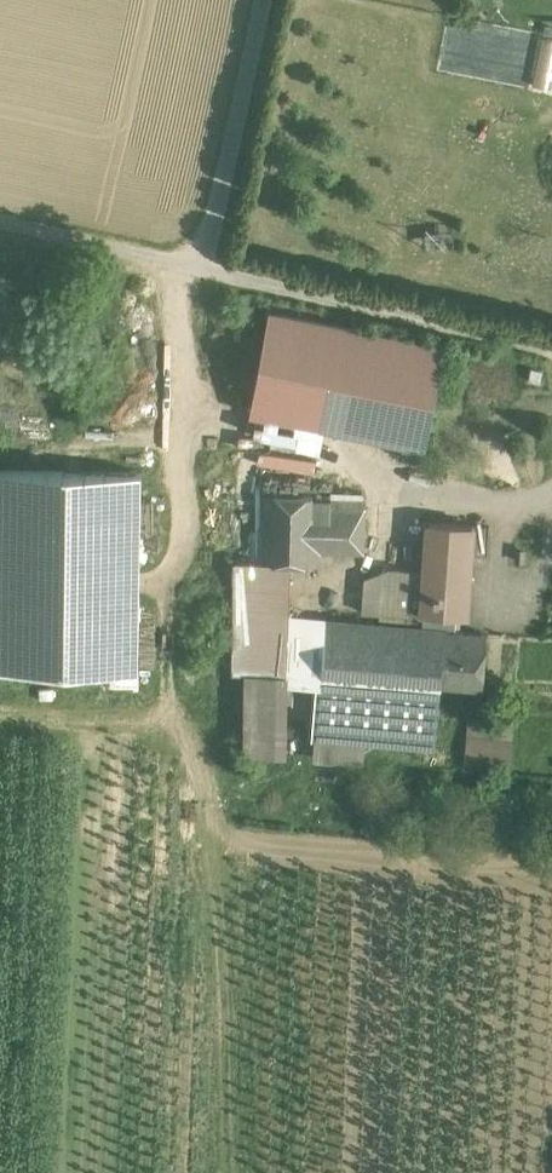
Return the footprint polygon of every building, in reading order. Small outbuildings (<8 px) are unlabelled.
[(441,443),(457,336),(273,309),(257,415),(441,443)] [(139,473),(0,472),(0,670),(137,671),(139,473)] [(312,496),(263,495),(262,562),(286,563),(320,564),(320,552),(312,502),(312,496)] [(331,502),(312,502),(320,552),(334,552),(349,552),(363,553),(365,509),(331,508),(331,502)] [(423,614),(456,616),(466,617),(470,554),(472,525),(429,522),(426,571),(422,614),(423,614)] [(472,525),(470,554),(488,555),(490,526),(472,525)] [(349,552),(334,552),(334,561),(349,561),(349,552)] [(285,675),(286,563),(262,562),(237,562),(235,674),(246,674),(285,675)] [(422,614),(426,571),(388,568),(344,587),(343,608),(422,614)] [(423,628),(445,630),(455,631),(456,616),(423,614),(423,628)] [(445,630),(423,628),(325,621),(320,688),(321,688),(318,731),(316,731),(316,732),(315,756),(364,760),(365,736),(436,741),(439,696),(440,696),(441,685),(439,685),(445,630)] [(441,685),(483,688),(487,633),(455,631),(445,630),(439,685),(441,685)] [(283,753),(285,675),(246,674),(245,754),(283,753)] [(514,722),(470,720),(467,771),(511,773),(514,722)]
